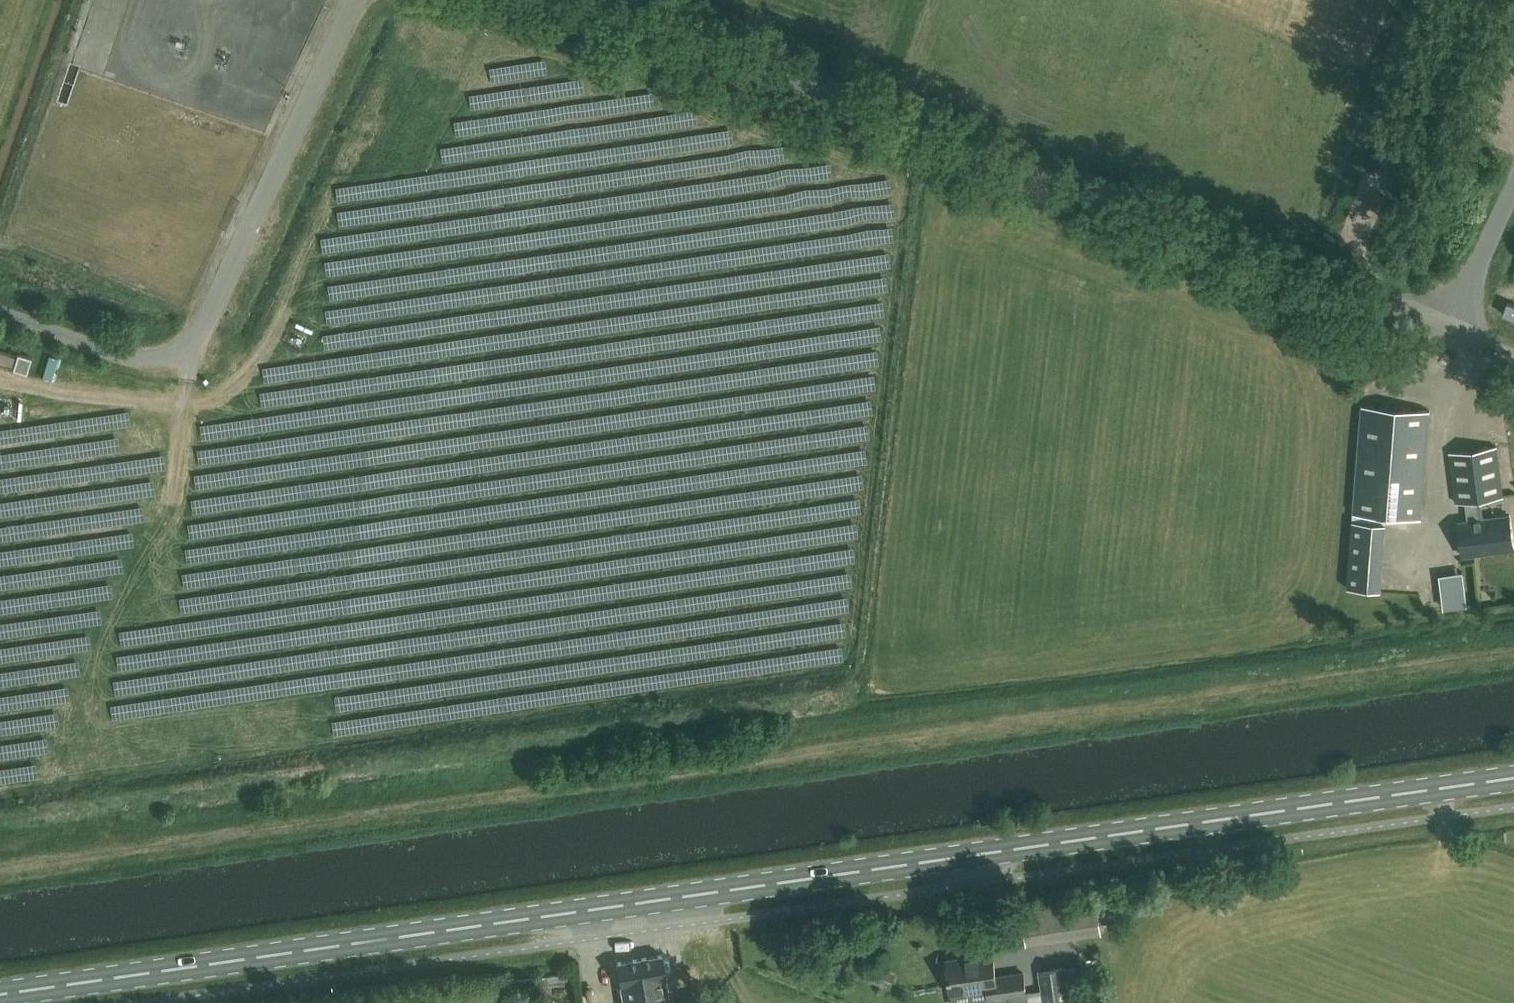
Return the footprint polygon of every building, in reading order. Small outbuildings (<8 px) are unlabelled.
[(18,353),(13,368),(26,372),(31,357),(18,353)] [(1429,410),(1362,405),(1353,513),(1421,518),(1429,410)] [(1503,496),(1497,446),(1449,453),(1455,502),(1465,501),(1468,524),(1458,526),(1462,555),(1513,548),(1509,515),(1483,518),(1480,499),(1503,496)] [(1385,524),(1352,522),(1347,588),(1380,591),(1385,524)] [(1466,604),(1462,573),(1439,576),(1443,607),(1466,604)] [(1113,922),(1110,897),(1022,909),(1025,932),(1098,921),(1098,924),(1113,922)] [(998,978),(994,956),(948,962),(952,993),(989,988),(991,1000),(1027,995),(1025,975),(998,978)] [(662,957),(617,964),(623,1002),(669,1002),(662,957)] [(896,972),(877,964),(871,979),(890,987),(896,972)] [(1077,965),(1038,970),(1042,994),(1028,996),(1029,1002),(1083,1002),(1077,965)]
